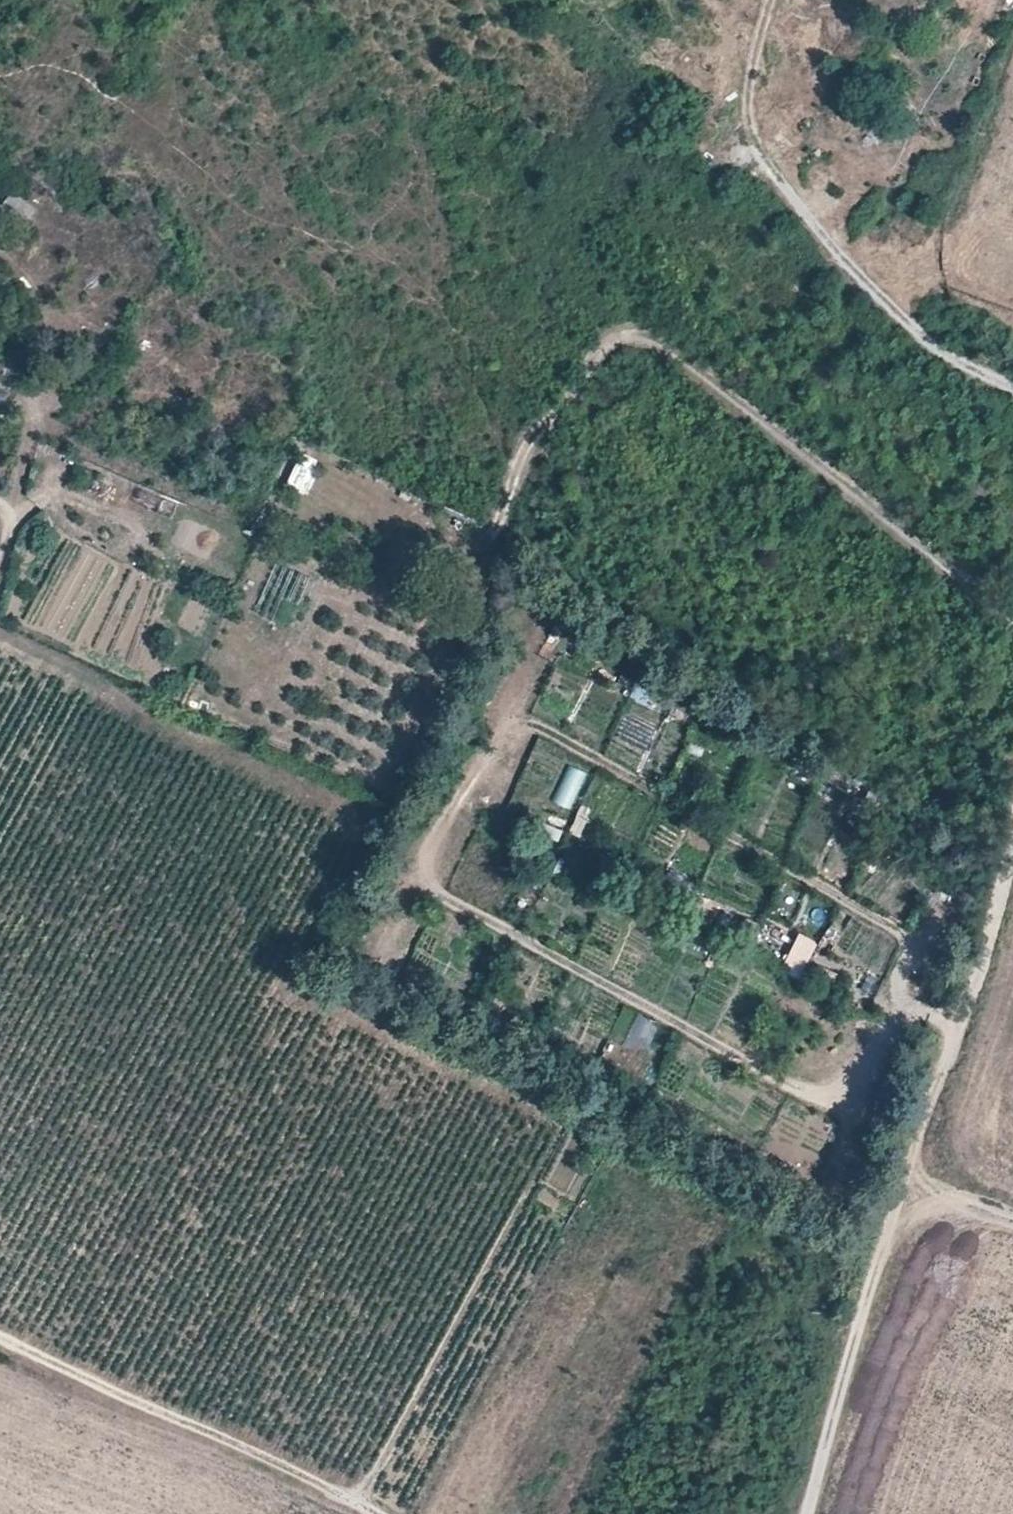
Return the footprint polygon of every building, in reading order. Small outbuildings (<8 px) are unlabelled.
[(306,497),(314,470),(293,464),(286,490),(306,497)] [(674,879),(672,892),(698,895),(699,882),(674,879)] [(693,939),(693,955),(716,954),(715,938),(693,939)] [(810,960),(815,944),(796,938),(791,954),(810,960)]
